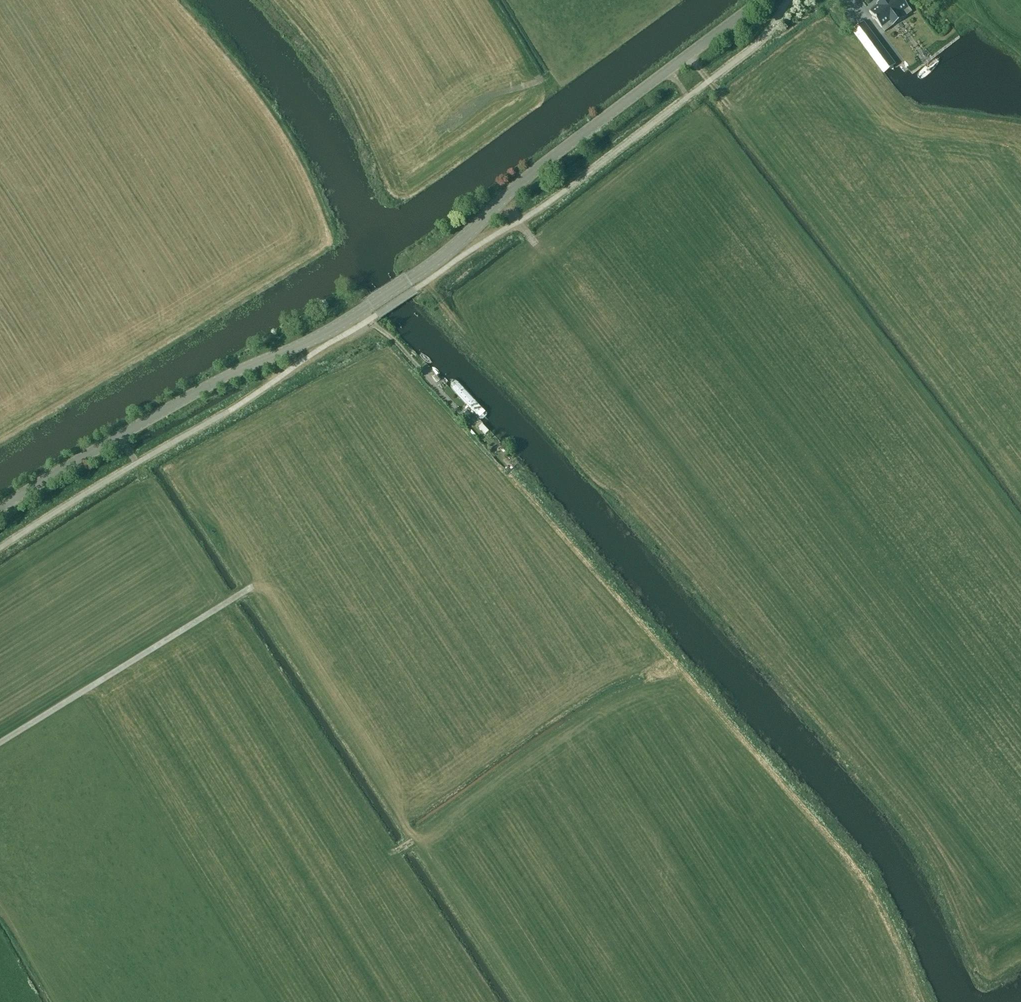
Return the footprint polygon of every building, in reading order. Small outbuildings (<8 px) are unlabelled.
[(901,0),(878,0),(874,3),(875,4),(867,11),(882,31),(901,17),(898,13),(906,6),(901,0)] [(869,52),(880,43),(862,20),(863,22),(853,29),(852,28),(851,28),(869,52)] [(487,413),(453,378),(450,379),(448,381),(447,384),(481,419),(484,418),(487,416),(487,413)]
